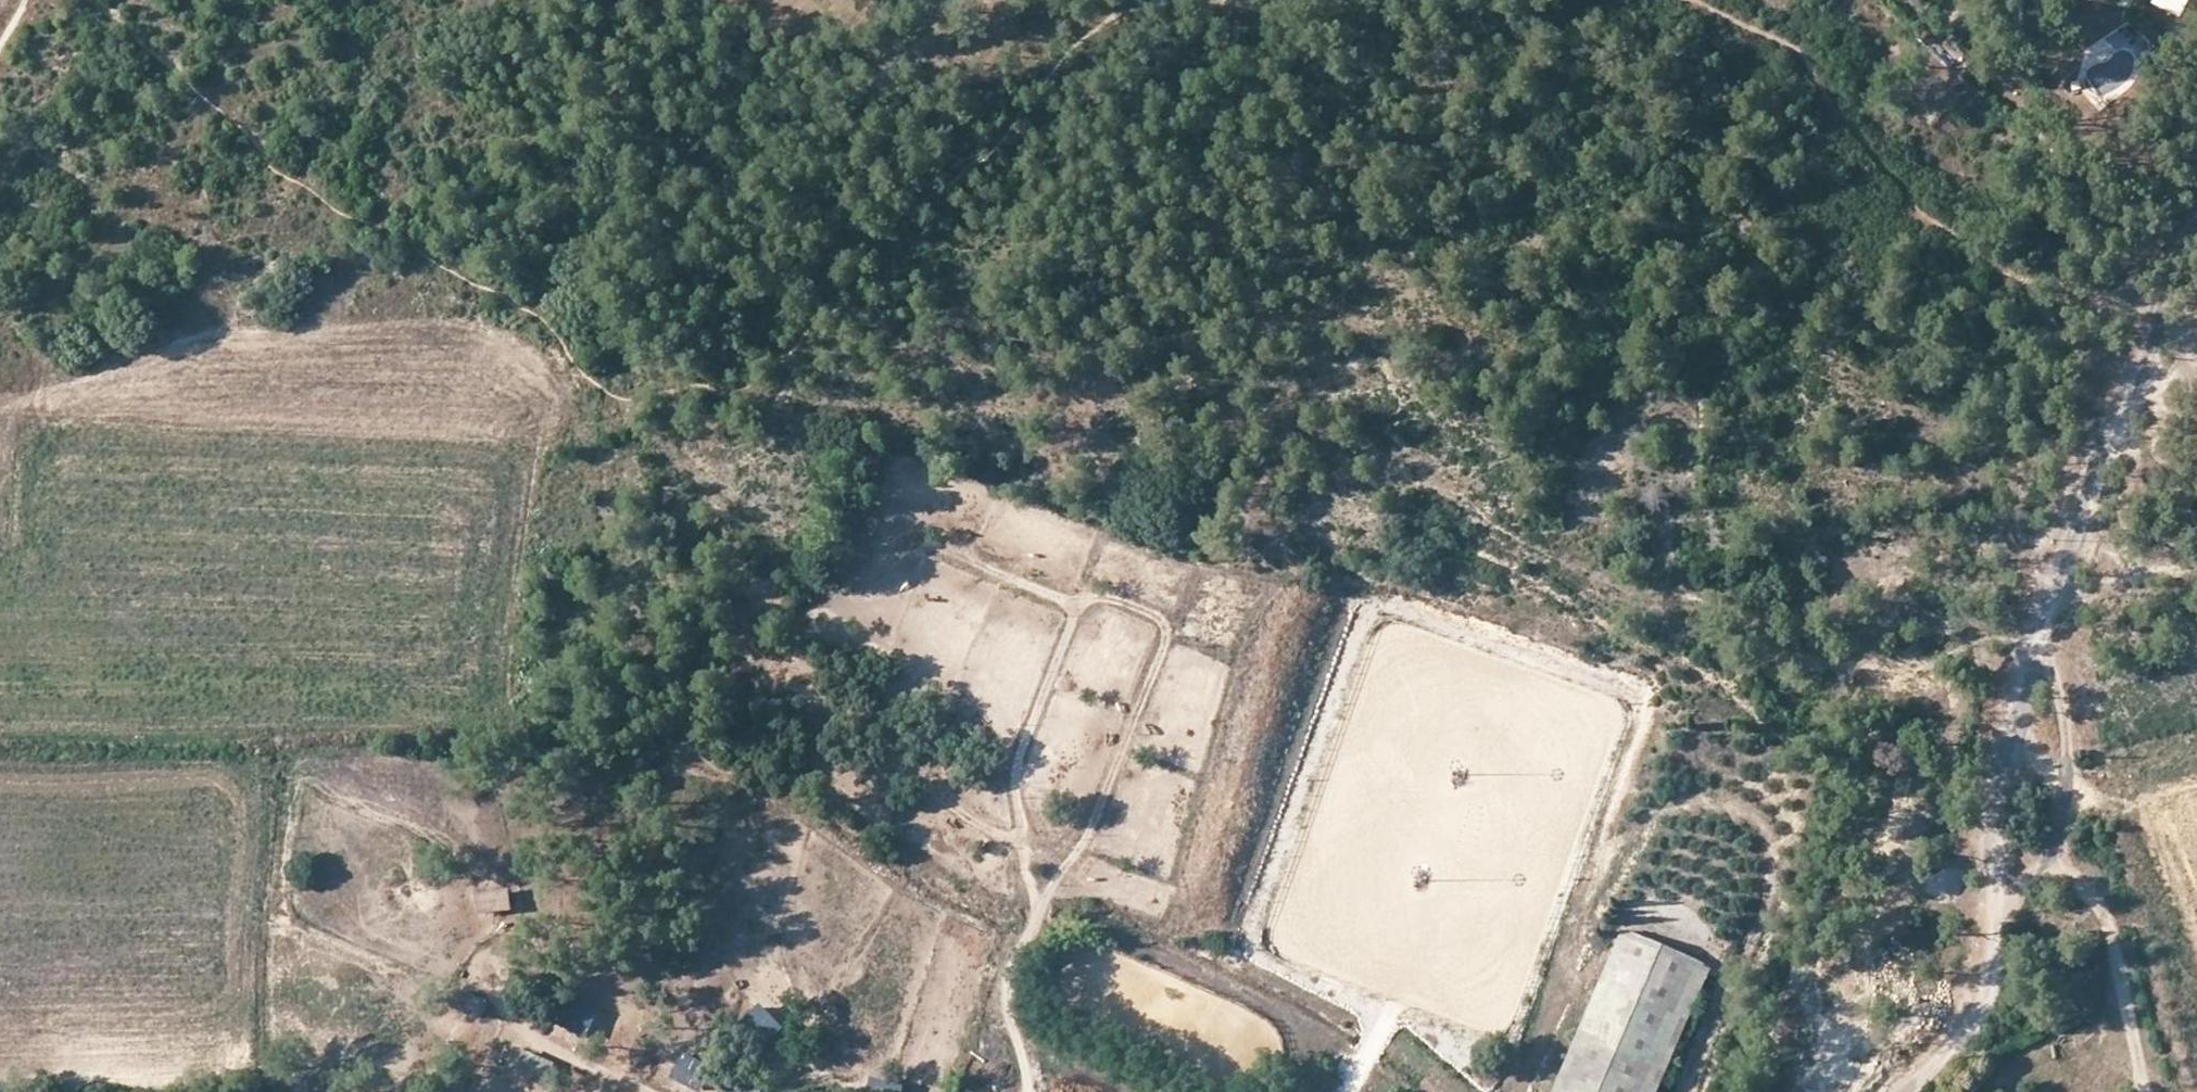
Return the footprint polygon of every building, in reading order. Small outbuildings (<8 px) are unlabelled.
[(474,897),(476,919),(511,916),(509,894),(474,897)] [(1710,971),(1620,932),(1550,1091),(1657,1091),(1710,971)]
